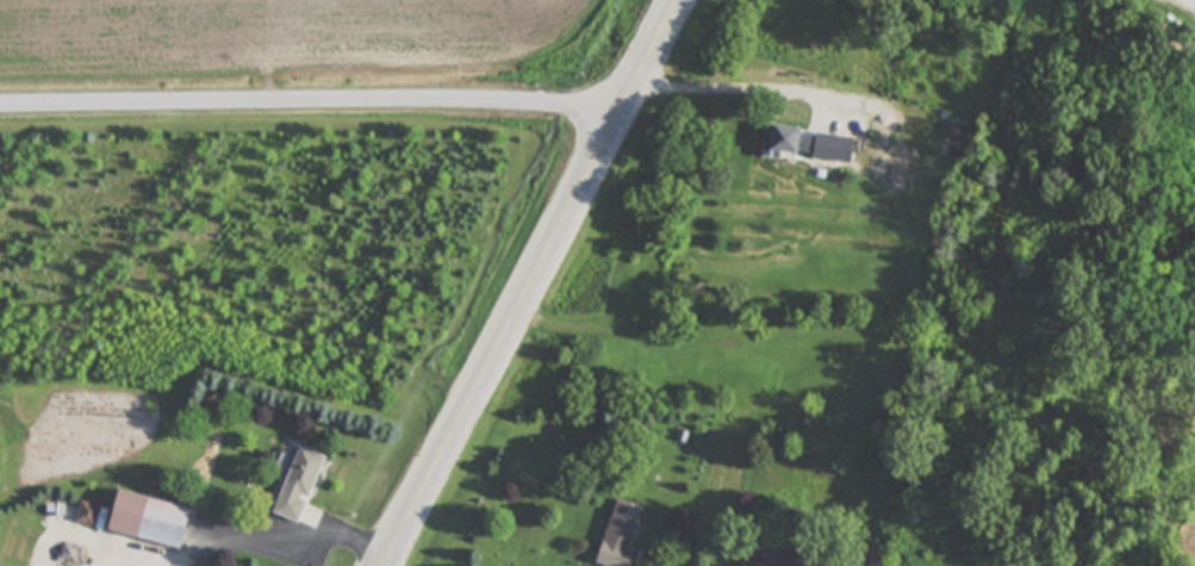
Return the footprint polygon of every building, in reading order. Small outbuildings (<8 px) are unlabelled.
[(791,158),(798,134),(769,126),(762,150),(791,158)] [(879,158),(882,140),(857,135),(854,153),(879,158)] [(269,516),(296,525),(320,457),(293,448),(269,516)] [(175,550),(184,510),(109,492),(104,510),(78,504),(73,526),(175,550)] [(592,564),(597,565),(627,565),(631,551),(628,550),(640,509),(611,500),(592,564)] [(801,549),(738,547),(737,565),(801,565),(801,549)]
